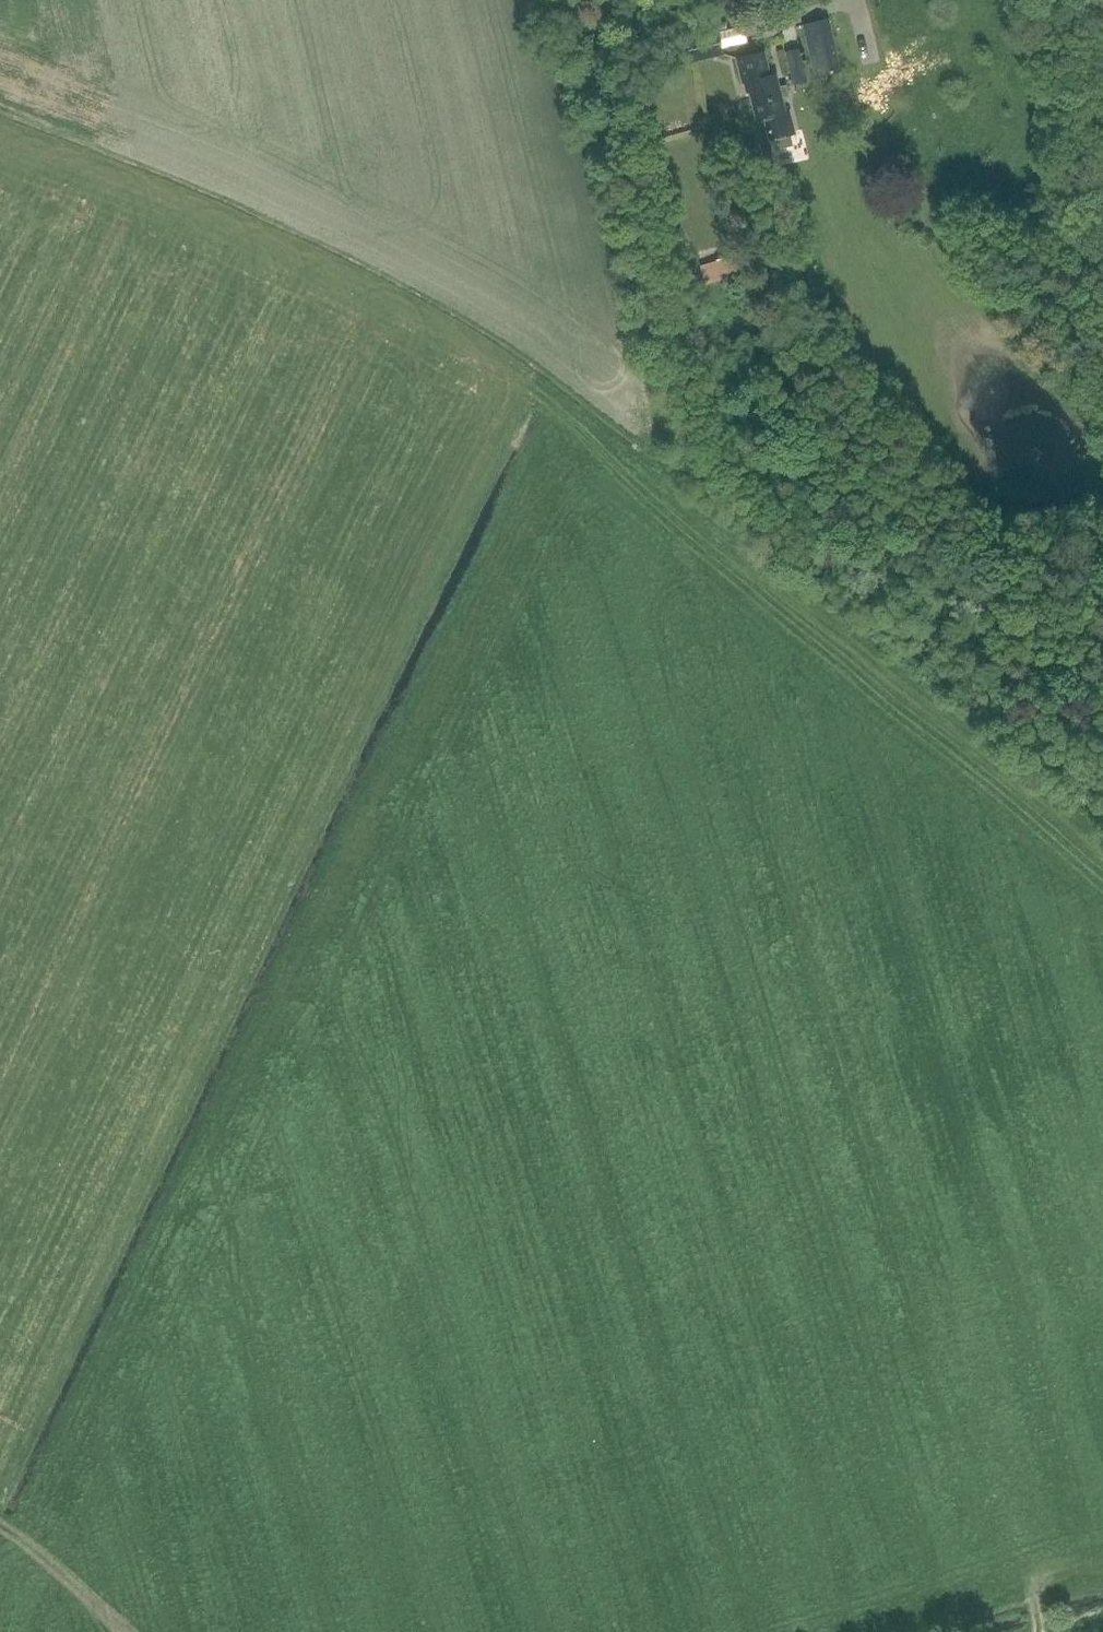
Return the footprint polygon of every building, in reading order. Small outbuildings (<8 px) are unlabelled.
[(816,76),(839,70),(827,21),(804,27),(816,76)] [(686,36),(692,63),(724,56),(718,29),(686,36)] [(793,84),(808,81),(801,48),(785,52),(793,84)] [(757,121),(764,119),(769,141),(771,141),(773,150),(793,146),(791,136),(796,135),(791,112),(785,114),(775,74),(770,75),(764,53),(737,60),(743,85),(748,84),(757,121)] [(674,249),(687,247),(683,225),(670,227),(674,249)] [(740,254),(717,261),(722,280),(745,273),(740,254)]
